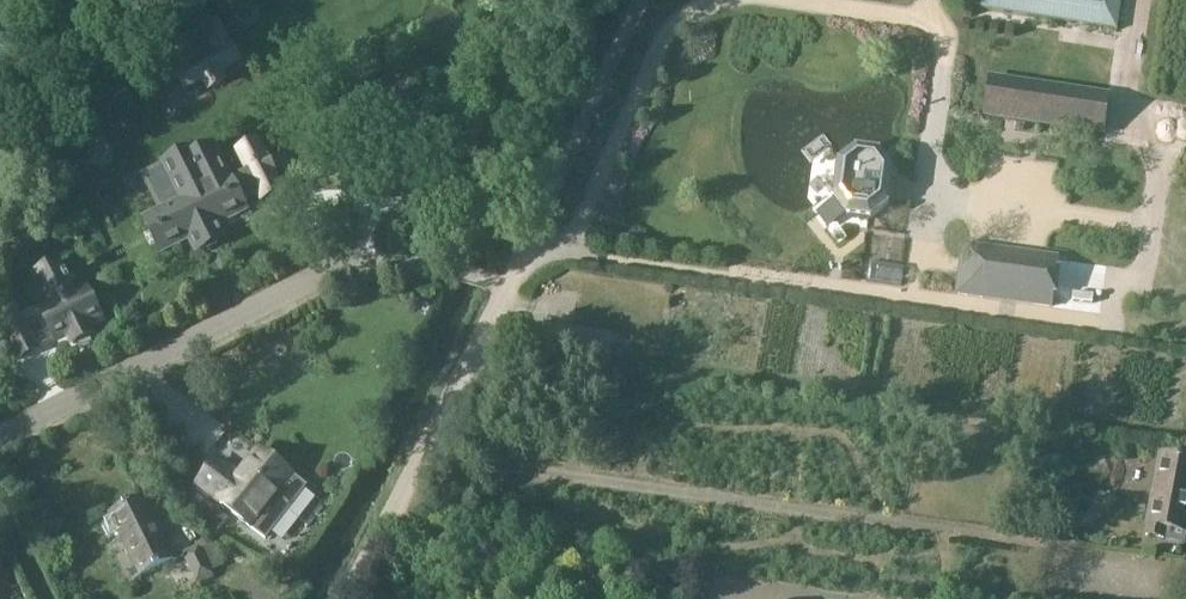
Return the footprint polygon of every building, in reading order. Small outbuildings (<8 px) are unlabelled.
[(979,10),(1117,31),(1122,0),(981,0),(979,10)] [(241,64),(219,19),(200,31),(206,42),(204,43),(202,44),(205,50),(183,61),(185,66),(175,71),(184,89),(204,79),(209,89),(228,81),(224,72),(241,64)] [(1108,97),(990,79),(984,117),(1103,134),(1108,97)] [(213,142),(193,151),(190,146),(159,162),(177,198),(175,199),(185,220),(175,224),(182,239),(192,234),(192,235),(245,209),(245,207),(256,202),(241,171),(230,176),(213,142)] [(887,207),(892,172),(879,154),(856,151),(838,165),(833,199),(847,217),(869,220),(887,207)] [(965,246),(958,294),(1052,308),(1059,261),(965,246)] [(72,314),(86,309),(76,280),(63,284),(51,247),(30,254),(42,291),(28,296),(38,326),(52,321),(55,332),(76,325),(72,314)] [(5,331),(18,358),(36,349),(23,321),(5,331)] [(305,487),(260,451),(239,477),(217,460),(198,483),(221,501),(219,503),(265,538),(305,487)] [(1185,533),(1185,532),(1185,461),(1159,456),(1146,526),(1144,536),(1184,544),(1185,533)] [(138,578),(175,561),(143,497),(108,515),(138,578)] [(213,543),(199,550),(197,546),(181,554),(196,584),(212,575),(211,573),(225,566),(213,543)] [(246,555),(233,549),(227,559),(241,566),(246,555)]
